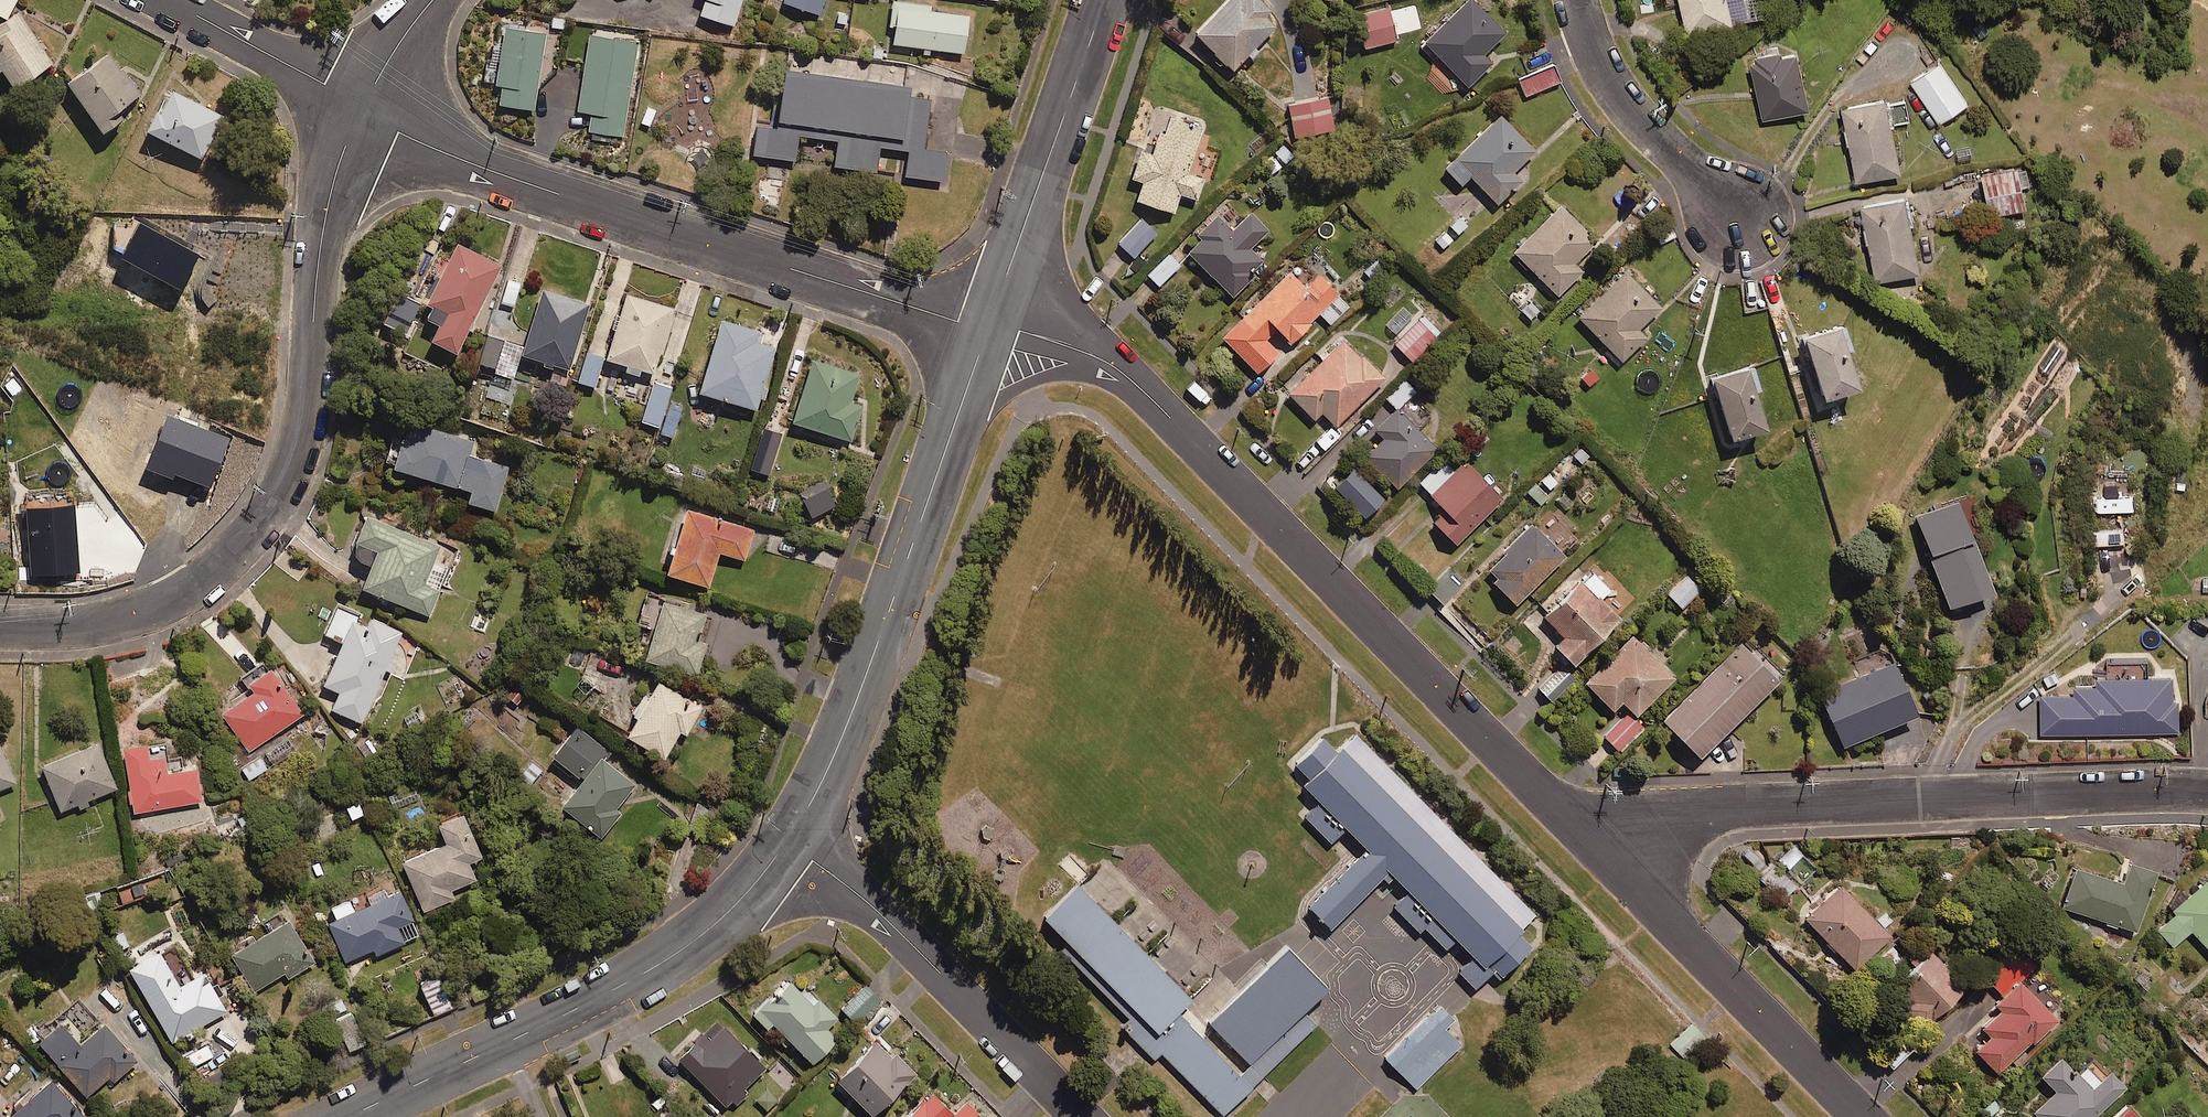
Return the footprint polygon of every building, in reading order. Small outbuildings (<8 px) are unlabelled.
[(9,9),(15,0),(0,0),(0,14),(3,15),(0,17),(0,64),(14,84),(52,57),(17,9),(13,12),(9,9)] [(701,13),(734,23),(742,0),(705,0),(701,13)] [(821,11),(824,0),(785,0),(821,11)] [(971,15),(930,9),(931,4),(904,0),(896,0),(890,42),(966,52),(971,15)] [(1244,53),(1247,56),(1255,48),(1252,45),(1272,24),(1260,13),(1268,6),(1262,0),(1224,0),(1192,33),(1229,68),(1244,53)] [(1438,57),(1465,84),(1488,61),(1480,52),(1502,30),(1472,0),(1463,0),(1417,46),(1433,62),(1438,57)] [(1688,32),(1756,12),(1752,0),(1679,0),(1688,32)] [(1394,40),(1387,7),(1356,14),(1364,46),(1394,40)] [(546,29),(506,23),(500,64),(490,62),(487,79),(503,81),(500,100),(535,105),(546,29)] [(638,40),(590,32),(578,108),(593,111),(588,137),(609,141),(611,133),(623,135),(638,40)] [(1795,44),(1748,57),(1765,118),(1812,105),(1795,44)] [(139,91),(108,49),(67,78),(102,127),(121,113),(116,107),(139,91)] [(931,97),(908,94),(910,81),(906,81),(909,67),(789,49),(777,124),(758,121),(753,151),(795,158),(799,132),(839,138),(834,167),(876,174),(880,144),(908,148),(904,174),(942,180),(947,150),(923,147),(931,97)] [(1966,102),(1938,61),(1910,81),(1938,121),(1966,102)] [(1558,81),(1552,66),(1518,80),(1524,95),(1558,81)] [(224,115),(169,85),(148,124),(202,154),(224,115)] [(1900,171),(1890,123),(1912,119),(1907,93),(1840,106),(1854,180),(1900,171)] [(1331,129),(1326,97),(1285,103),(1290,135),(1331,129)] [(661,110),(649,103),(637,122),(649,130),(661,110)] [(1198,124),(1166,113),(1160,131),(1154,129),(1146,152),(1138,149),(1129,174),(1141,178),(1134,198),(1170,210),(1176,191),(1193,197),(1199,177),(1182,171),(1198,124)] [(1495,203),(1518,180),(1509,171),(1532,148),(1498,113),(1443,168),(1459,184),(1467,175),(1495,203)] [(1291,154),(1281,143),(1261,161),(1271,173),(1291,154)] [(2032,183),(2025,161),(1982,175),(1995,214),(2026,204),(2020,187),(2032,183)] [(1919,270),(1904,195),(1859,204),(1874,279),(1919,270)] [(1592,240),(1557,205),(1511,250),(1555,294),(1580,270),(1571,261),(1592,240)] [(1264,229),(1245,211),(1230,227),(1214,212),(1196,231),(1199,234),(1184,250),(1231,295),(1268,255),(1253,240),(1264,229)] [(1153,232),(1139,219),(1117,243),(1131,256),(1153,232)] [(477,319),(474,317),(502,263),(458,239),(420,310),(440,320),(432,335),(457,348),(469,325),(472,327),(477,319)] [(1177,264),(1166,252),(1145,273),(1156,284),(1177,264)] [(1386,264),(1372,252),(1360,267),(1374,279),(1386,264)] [(1302,287),(1284,270),(1222,334),(1255,367),(1270,352),(1260,341),(1273,327),(1287,341),(1316,311),(1328,323),(1346,305),(1314,274),(1302,287)] [(1657,305),(1622,270),(1576,315),(1619,360),(1643,336),(1635,327),(1657,305)] [(554,364),(555,361),(570,365),(590,300),(542,286),(522,350),(544,357),(543,361),(554,364)] [(639,373),(640,368),(654,372),(676,305),(626,289),(604,356),(627,363),(625,369),(639,373)] [(421,305),(397,293),(384,318),(408,330),(421,305)] [(1439,330),(1420,311),(1390,341),(1409,360),(1439,330)] [(769,382),(764,381),(776,345),(757,339),(760,327),(724,316),(701,388),(756,406),(759,395),(765,397),(769,382)] [(1848,347),(1840,323),(1799,336),(1817,396),(1852,385),(1842,349),(1848,347)] [(505,334),(489,328),(479,360),(496,365),(505,334)] [(1380,377),(1336,332),(1315,352),(1319,356),(1284,391),(1311,418),(1318,410),(1332,424),(1380,377)] [(603,355),(586,350),(577,379),(594,384),(603,355)] [(852,438),(864,404),(851,399),(860,372),(815,356),(793,418),(852,438)] [(1600,372),(1587,362),(1574,379),(1587,389),(1600,372)] [(1756,386),(1749,363),(1707,375),(1724,436),(1760,425),(1749,388),(1756,386)] [(1414,390),(1403,379),(1384,397),(1395,408),(1414,390)] [(672,387),(654,381),(642,418),(659,424),(672,387)] [(1416,431),(1425,421),(1420,416),(1423,412),(1412,402),(1398,416),(1388,407),(1370,426),(1380,436),(1362,456),(1394,487),(1433,447),(1416,431)] [(498,509),(512,466),(470,452),(475,438),(411,417),(403,438),(394,435),(386,460),(472,488),(468,499),(498,509)] [(782,430),(764,425),(751,466),(770,472),(782,430)] [(1498,498),(1462,460),(1450,471),(1438,459),(1416,480),(1442,507),(1429,520),(1452,543),(1498,498)] [(1548,497),(1532,482),(1522,493),(1539,507),(1548,497)] [(2131,509),(2131,496),(2093,497),(2093,510),(2131,509)] [(1988,589),(1954,499),(1911,516),(1945,605),(1988,589)] [(689,505),(669,568),(711,581),(720,550),(746,558),(755,526),(689,505)] [(441,543),(369,512),(351,553),(372,562),(363,584),(429,613),(450,564),(435,558),(441,543)] [(1529,525),(1484,570),(1491,577),(1488,580),(1512,603),(1560,555),(1529,525)] [(2125,527),(2087,531),(2088,545),(2126,542),(2125,527)] [(1612,583),(1595,567),(1578,584),(1574,580),(1540,614),(1562,636),(1551,647),(1568,665),(1583,651),(1581,649),(1615,616),(1597,598),(1612,583)] [(1698,586),(1686,574),(1667,594),(1679,606),(1698,586)] [(708,608),(650,590),(641,622),(655,626),(646,656),(697,672),(707,641),(698,638),(708,608)] [(398,662),(390,658),(403,631),(342,603),(329,632),(344,639),(324,682),(340,689),(331,707),(361,721),(385,670),(393,673),(398,662)] [(1660,667),(1668,660),(1655,645),(1647,653),(1630,635),(1582,680),(1608,709),(1619,699),(1632,713),(1670,677),(1660,667)] [(1776,678),(1737,639),(1657,718),(1696,757),(1776,678)] [(303,711),(263,657),(241,674),(251,688),(221,711),(250,750),(303,711)] [(1841,747),(1849,743),(1851,747),(1867,740),(1865,736),(1878,730),(1880,734),(1896,727),(1894,723),(1914,714),(1889,659),(1816,691),(1841,747)] [(2178,699),(2172,699),(2172,673),(2146,674),(2146,662),(2108,662),(2108,675),(2094,675),(2094,684),(2069,684),(2069,693),(2042,693),(2042,733),(2178,731),(2178,699)] [(702,705),(656,677),(633,714),(636,716),(627,731),(665,754),(681,727),(687,731),(702,705)] [(1640,726),(1626,712),(1602,735),(1616,750),(1640,726)] [(576,730),(551,757),(572,777),(575,773),(583,780),(563,802),(600,835),(621,812),(615,807),(635,785),(576,730)] [(1311,777),(1306,782),(1322,799),(1306,815),(1332,841),(1349,825),(1370,846),(1312,905),(1333,925),(1390,868),(1410,888),(1393,906),(1421,933),(1425,929),(1448,952),(1459,941),(1474,956),(1458,971),(1477,990),(1493,974),(1500,981),(1535,946),(1519,930),(1536,913),(1356,732),(1339,749),(1325,735),(1296,763),(1311,777)] [(91,803),(89,798),(118,787),(99,739),(42,761),(60,809),(78,802),(80,808),(91,803)] [(150,753),(148,739),(123,744),(135,811),(202,799),(196,765),(169,770),(165,751),(150,753)] [(17,777),(0,740),(0,785),(17,777)] [(269,767),(261,754),(240,766),(247,779),(269,767)] [(544,769),(532,758),(519,772),(531,783),(544,769)] [(482,853),(463,808),(438,818),(447,840),(402,858),(423,909),(455,897),(451,888),(477,877),(470,858),(482,853)] [(2114,928),(2115,926),(2132,932),(2153,872),(2127,863),(2120,882),(2075,866),(2061,907),(2103,922),(2103,924),(2114,928)] [(2180,889),(2166,903),(2173,911),(2155,928),(2172,946),(2189,930),(2207,950),(2207,875),(2186,896),(2180,889)] [(412,919),(395,878),(365,891),(369,901),(355,907),(350,896),(335,903),(339,915),(327,920),(344,961),(373,948),(376,954),(405,942),(398,925),(412,919)] [(1079,882),(1045,916),(1070,941),(1061,949),(1128,1018),(1121,1025),(1154,1060),(1162,1051),(1224,1114),(1317,1024),(1305,1012),(1331,987),(1288,943),(1199,1030),(1181,1011),(1194,999),(1079,882)] [(1887,934),(1883,930),(1893,921),(1882,910),(1872,920),(1836,883),(1802,917),(1853,968),(1887,934)] [(287,976),(315,959),(288,917),(234,951),(256,986),(283,969),(287,976)] [(228,1008),(204,969),(192,977),(170,940),(128,965),(174,1041),(228,1008)] [(1962,985),(1951,973),(1956,968),(1945,956),(1939,961),(1927,949),(1888,987),(1923,1023),(1962,985)] [(1965,1042),(1994,1073),(2027,1041),(2030,1044),(2066,1008),(2013,954),(1986,980),(1999,994),(1991,1002),(1998,1010),(1965,1042)] [(453,1004),(438,975),(421,984),(435,1013),(453,1004)] [(820,998),(818,999),(806,988),(803,991),(790,978),(755,1012),(767,1025),(772,1020),(813,1061),(837,1037),(826,1027),(837,1016),(820,998)] [(1385,1056),(1416,1088),(1462,1044),(1445,1027),(1455,1017),(1441,1003),(1432,1013),(1431,1012),(1385,1056)] [(114,1079),(137,1060),(104,1020),(79,1041),(62,1020),(40,1038),(86,1094),(110,1075),(114,1079)] [(750,1092),(744,1086),(767,1064),(726,1022),(708,1039),(705,1035),(681,1059),(725,1104),(731,1099),(736,1105),(750,1092)] [(875,1115),(918,1071),(896,1050),(891,1054),(874,1037),(835,1077),(875,1115)] [(2091,1054),(2073,1072),(2056,1055),(2037,1075),(2051,1089),(2030,1111),(2036,1116),(2090,1116),(2122,1085),(2091,1054)] [(86,1115),(50,1076),(5,1116),(84,1116),(86,1115)] [(968,1097),(954,1110),(934,1089),(904,1116),(986,1116),(968,1097)] [(1987,1097),(1975,1111),(1981,1116),(1994,1116),(2000,1110),(1987,1097)] [(2124,1106),(2112,1116),(2135,1116),(2124,1106)]
